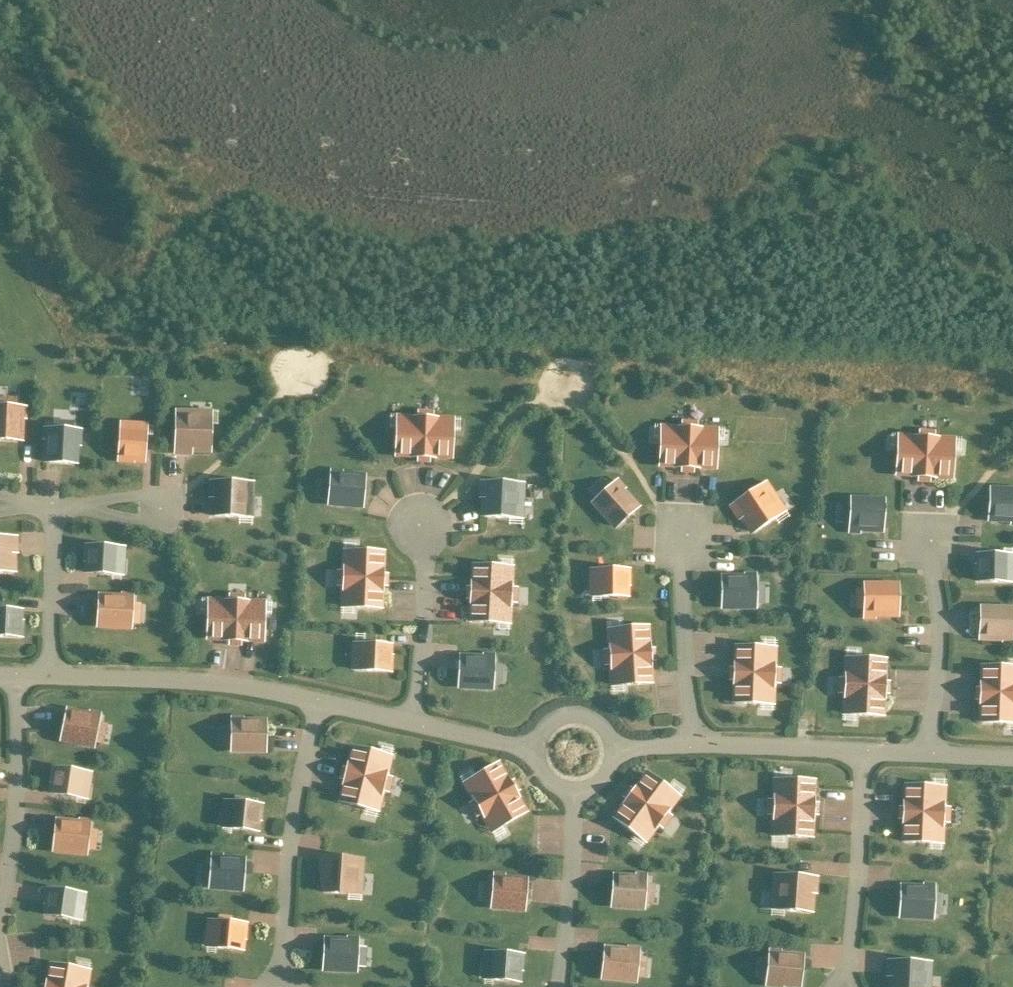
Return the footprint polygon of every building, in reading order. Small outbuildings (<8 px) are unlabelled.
[(24,442),(25,407),(0,406),(0,442),(24,442)] [(211,454),(212,410),(175,409),(174,453),(211,454)] [(397,422),(395,458),(418,459),(430,459),(453,460),(455,425),(432,424),(433,416),(416,415),(416,423),(397,422)] [(120,421),(118,458),(145,459),(147,430),(130,429),(130,422),(120,421)] [(660,432),(658,468),(681,469),(694,470),(716,471),(718,434),(697,433),(698,426),(681,425),(681,433),(673,432),(660,432)] [(44,464),(79,465),(80,430),(45,428),(44,464)] [(898,441),(895,477),(953,481),(956,444),(935,443),(935,436),(918,435),(917,442),(898,441)] [(363,510),(366,473),(330,471),(327,507),(363,510)] [(590,504),(615,530),(640,507),(625,489),(626,488),(618,479),(590,504)] [(253,519),(255,482),(211,480),(210,517),(253,519)] [(485,481),(483,517),(516,519),(517,498),(524,498),(525,483),(485,481)] [(767,481),(735,502),(744,517),(740,520),(751,536),(781,515),(769,496),(774,493),(767,481)] [(989,487),(988,522),(1012,524),(1012,488),(989,487)] [(187,497),(187,517),(207,517),(207,498),(187,497)] [(885,498),(850,497),(849,533),(884,534),(885,498)] [(16,574),(16,554),(12,554),(12,538),(0,538),(0,574),(16,574)] [(90,545),(88,574),(120,576),(120,562),(126,562),(126,547),(90,545)] [(341,570),(341,587),(347,587),(347,608),(383,610),(384,587),(384,574),(385,551),(348,550),(348,570),(341,570)] [(974,564),(978,564),(977,583),(1012,583),(1012,573),(1005,573),(1006,554),(974,553),(974,564)] [(469,600),(468,623),(506,625),(507,603),(512,604),(513,587),(508,587),(509,566),(471,564),(470,587),(469,600)] [(589,569),(589,597),(630,597),(630,569),(589,569)] [(721,574),(721,611),(756,611),(756,573),(744,573),(744,574),(721,574)] [(898,583),(863,583),(863,618),(898,618),(898,583)] [(98,601),(97,629),(132,630),(134,595),(121,594),(120,602),(98,601)] [(208,603),(207,641),(229,642),(242,643),(264,644),(265,606),(244,605),(244,599),(229,599),(228,604),(208,603)] [(980,606),(978,641),(1012,642),(1012,607),(980,606)] [(24,638),(25,610),(0,609),(0,637),(24,638)] [(616,648),(607,649),(608,667),(617,666),(618,687),(653,685),(650,626),(615,628),(616,648)] [(359,671),(392,673),(393,645),(360,643),(359,671)] [(776,668),(777,647),(734,646),(732,704),(775,705),(776,684),(780,685),(781,669),(776,668)] [(458,690),(494,692),(496,655),(460,654),(458,690)] [(843,678),(842,694),(849,694),(848,716),(885,718),(887,659),(850,658),(850,678),(843,678)] [(979,724),(1012,725),(1012,713),(1012,667),(980,666),(979,724)] [(101,714),(66,707),(60,744),(95,750),(101,714)] [(266,754),(266,718),(230,718),(230,754),(266,754)] [(379,813),(393,756),(351,746),(338,803),(379,813)] [(500,763),(467,782),(476,798),(472,800),(481,816),(485,813),(496,832),(529,813),(500,763)] [(57,767),(52,795),(80,799),(82,783),(91,784),(93,772),(57,767)] [(647,772),(612,818),(640,839),(653,823),(658,827),(667,814),(662,810),(675,794),(647,772)] [(772,799),(771,816),(778,816),(778,837),(814,838),(816,780),(780,779),(779,799),(772,799)] [(904,785),(901,843),(943,845),(946,787),(904,785)] [(223,799),(221,811),(230,812),(228,829),(260,833),(264,804),(247,802),(248,797),(235,796),(234,800),(231,800),(223,799)] [(52,853),(88,857),(91,821),(56,818),(52,853)] [(243,893),(246,856),(211,854),(208,890),(243,893)] [(357,896),(359,858),(321,856),(319,894),(357,896)] [(647,875),(613,873),(611,909),(645,911),(647,875)] [(490,910),(525,913),(528,878),(493,875),(490,910)] [(780,875),(778,911),(814,913),(816,877),(780,875)] [(898,919),(934,921),(935,885),(900,884),(898,919)] [(47,887),(43,916),(74,921),(77,903),(85,905),(87,893),(47,887)] [(213,951),(247,954),(249,925),(215,922),(213,951)] [(322,973),(357,974),(359,938),(323,936),(322,973)] [(640,948),(604,945),(601,982),(637,984),(640,948)] [(804,953),(768,950),(765,986),(776,986),(801,986),(804,953)] [(488,981),(522,983),(524,954),(490,952),(488,981)] [(925,961),(888,959),(887,986),(924,986),(925,961)] [(86,970),(49,963),(45,985),(45,986),(83,986),(86,970)]
